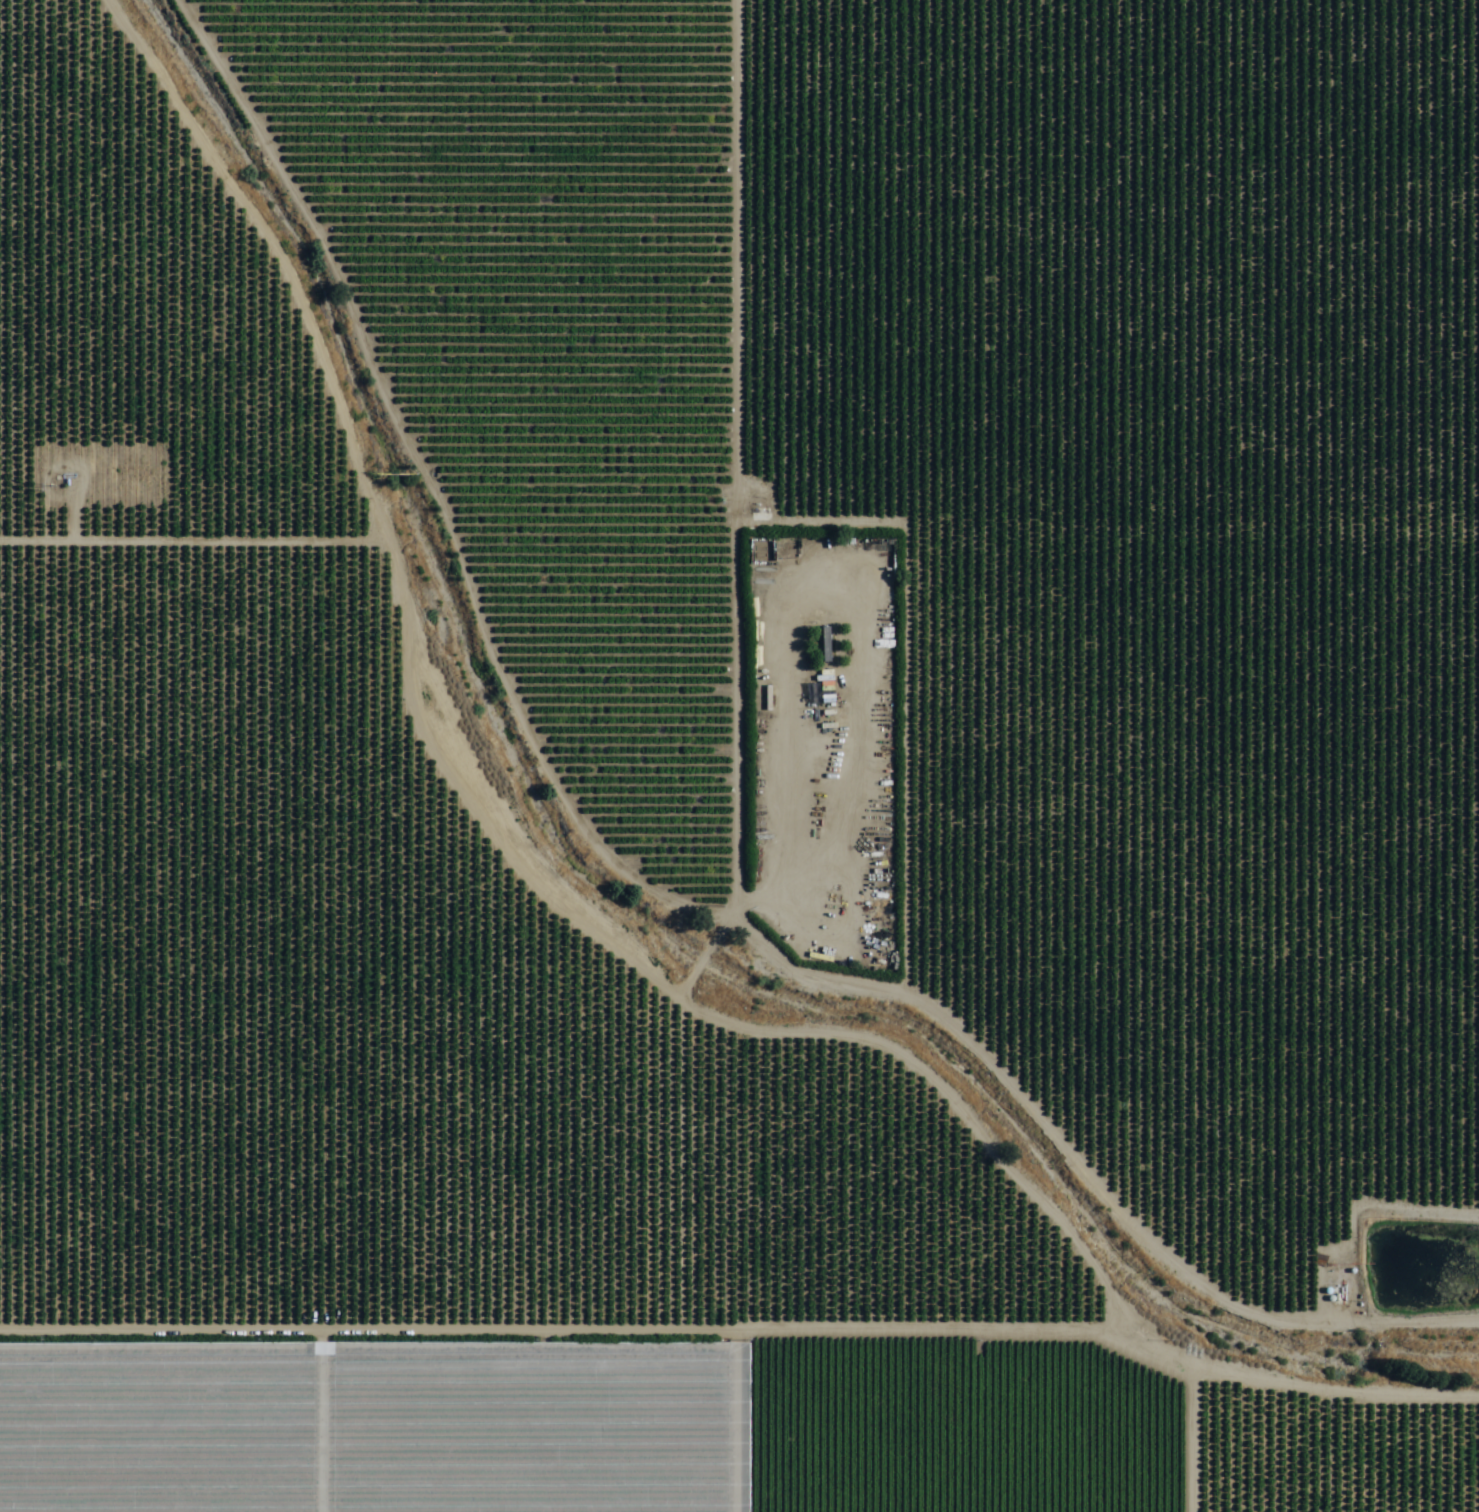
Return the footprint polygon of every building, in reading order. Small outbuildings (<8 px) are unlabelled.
[(841,593),(841,577),(829,577),(829,593),(841,593)]
